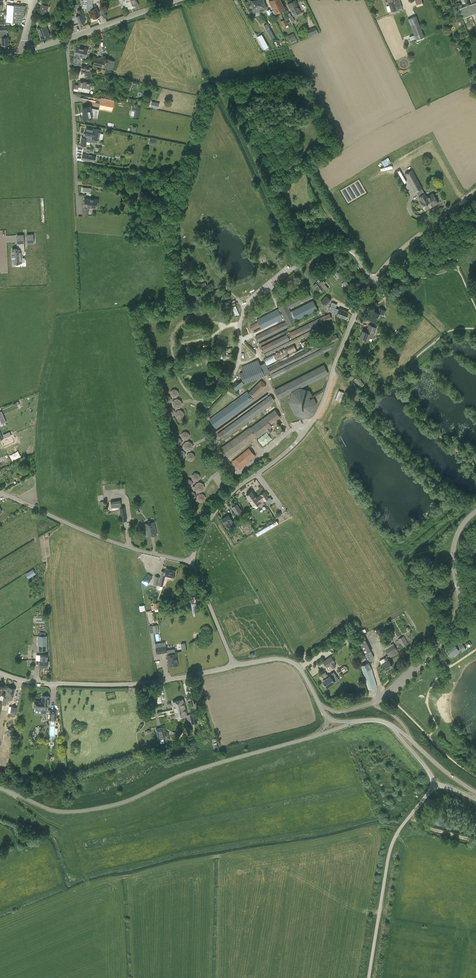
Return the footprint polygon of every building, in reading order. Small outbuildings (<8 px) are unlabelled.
[(88,12),(91,18),(93,18),(96,17),(96,18),(99,17),(98,16),(99,16),(96,8),(94,9),(93,5),(93,0),(87,0),(86,9),(86,11),(87,13),(88,12)] [(263,0),(257,0),(259,8),(259,11),(264,10),(264,9),(267,8),(266,6),(266,3),(264,3),(263,0)] [(274,0),(270,0),(269,1),(275,14),(280,11),(274,0)] [(280,11),(285,9),(280,0),(274,0),(280,11)] [(296,16),(299,14),(299,13),(301,12),(297,5),(298,4),(296,0),(295,0),(287,4),(289,8),(290,8),(293,15),(295,15),(296,16)] [(388,1),(392,11),(396,9),(396,11),(397,11),(399,10),(400,10),(399,8),(402,7),(400,0),(388,0),(388,1)] [(472,3),(460,8),(463,17),(464,17),(465,18),(471,16),(471,14),(473,14),(473,15),(475,14),(475,0),(470,0),(472,3)] [(42,3),(39,13),(46,15),(49,5),(42,3)] [(25,6),(7,5),(6,22),(21,23),(25,6)] [(82,9),(79,10),(77,11),(79,15),(76,16),(79,24),(85,22),(83,18),(85,17),(82,9)] [(408,19),(416,40),(425,37),(416,16),(408,19)] [(268,23),(265,24),(272,39),(275,37),(268,23)] [(37,28),(41,39),(50,36),(46,25),(37,28)] [(7,31),(7,26),(0,27),(0,38),(1,38),(2,44),(9,44),(8,36),(7,36),(7,31)] [(312,29),(307,31),(309,36),(314,34),(318,33),(316,27),(312,29)] [(257,37),(264,49),(268,47),(261,34),(257,37)] [(82,62),(83,57),(86,57),(88,49),(77,46),(73,63),(80,65),(81,61),(82,62)] [(93,65),(104,68),(104,67),(105,68),(107,61),(105,61),(106,60),(95,57),(93,65)] [(108,59),(107,61),(105,68),(106,68),(113,70),(115,61),(108,59)] [(75,85),(74,90),(78,91),(78,90),(89,92),(90,83),(79,80),(78,86),(75,85)] [(114,101),(101,99),(99,108),(112,111),(114,101)] [(82,108),(83,115),(82,115),(83,119),(88,118),(88,119),(89,119),(89,118),(92,118),(89,106),(82,108)] [(99,139),(100,130),(93,128),(93,129),(87,127),(86,136),(85,137),(81,137),(80,144),(85,146),(87,136),(92,137),(92,138),(99,139)] [(96,156),(82,153),(81,160),(95,162),(96,156)] [(427,197),(412,170),(405,174),(415,191),(416,191),(421,200),(420,200),(425,209),(438,202),(433,193),(427,197)] [(82,216),(87,217),(88,208),(97,209),(98,199),(84,197),(82,216)] [(12,254),(12,256),(13,263),(22,263),(22,262),(21,249),(23,249),(23,243),(17,243),(17,245),(17,246),(17,249),(12,249),(12,254)] [(324,267),(317,274),(319,276),(322,273),(323,274),(325,272),(324,271),(326,269),(324,267)] [(341,275),(334,268),(331,271),(333,273),(332,274),(334,276),(336,275),(338,278),(339,277),(339,278),(341,277),(340,276),(341,275)] [(329,289),(325,284),(326,283),(324,280),(323,281),(322,280),(321,281),(319,279),(317,281),(326,291),(329,289)] [(342,283),(349,291),(352,288),(345,280),(342,283)] [(218,289),(211,294),(214,299),(216,301),(218,300),(219,302),(222,299),(220,295),(222,294),(218,289)] [(287,304),(279,307),(279,308),(257,319),(258,322),(250,326),(252,331),(260,327),(261,328),(253,331),(254,333),(278,321),(279,322),(285,319),(286,321),(255,336),(258,342),(288,327),(288,325),(296,321),(295,320),(296,320),(318,310),(313,300),(291,311),(289,308),(310,297),(308,291),(286,302),(287,304)] [(326,306),(331,300),(327,295),(321,301),(326,306)] [(379,313),(384,315),(393,319),(395,315),(394,315),(397,308),(398,308),(401,301),(396,298),(393,304),(390,303),(389,305),(388,304),(387,306),(388,306),(386,310),(379,307),(377,311),(372,309),(368,317),(375,321),(379,313)] [(347,313),(348,312),(339,308),(338,309),(336,308),(337,304),(332,302),(330,306),(328,310),(337,314),(336,315),(345,318),(346,315),(347,315),(348,313),(347,313)] [(264,353),(328,321),(328,320),(332,318),(330,313),(325,316),(325,315),(261,347),(264,353)] [(369,336),(373,337),(377,327),(369,324),(366,331),(363,330),(360,338),(368,340),(369,336)] [(339,339),(336,334),(268,368),(271,373),(334,342),(339,339)] [(297,350),(294,345),(264,359),(267,365),(277,361),(276,361),(297,350)] [(226,357),(225,352),(227,351),(227,349),(216,351),(218,358),(226,357)] [(241,366),(243,371),(239,373),(244,384),(264,375),(258,359),(241,366)] [(279,399),(329,374),(324,364),(274,390),(279,399)] [(364,384),(358,376),(354,379),(360,387),(364,384)] [(248,391),(209,420),(215,428),(254,399),(253,398),(266,386),(265,385),(266,384),(264,382),(263,381),(262,380),(262,381),(261,380),(248,392),(248,391)] [(295,415),(306,418),(314,415),(318,402),(311,391),(300,388),(292,392),(289,403),(292,409),(293,412),(295,415)] [(171,396),(174,398),(177,397),(179,394),(178,390),(175,389),(172,390),(170,393),(171,396)] [(341,391),(339,390),(335,401),(336,402),(338,402),(338,403),(341,404),(343,397),(345,392),(342,391),(341,391)] [(202,392),(199,398),(205,401),(208,395),(202,392)] [(170,403),(172,400),(171,397),(168,395),(164,396),(163,399),(163,402),(166,404),(170,403)] [(271,395),(218,433),(223,440),(273,403),(273,402),(275,400),(271,395)] [(180,407),(182,404),(181,400),(178,399),(174,400),(172,403),(173,406),(176,408),(180,407)] [(174,413),(173,410),(171,408),(168,408),(166,411),(166,414),(169,416),(172,415),(174,413)] [(250,427),(221,448),(227,456),(256,435),(258,438),(267,431),(268,433),(272,430),(271,428),(273,427),(271,425),(281,417),(275,409),(265,417),(251,427),(250,427)] [(177,410),(176,413),(176,417),(179,418),(183,418),(184,415),(183,411),(181,410),(177,410)] [(188,439),(190,436),(189,433),(186,431),(183,432),(181,435),(182,438),(185,440),(188,439)] [(182,442),(181,439),(178,437),(175,438),(173,441),(174,444),(177,446),(180,445),(182,442)] [(191,450),(193,447),(192,443),(189,441),(185,442),(183,446),(184,449),(187,451),(191,450)] [(185,455),(184,452),(181,450),(178,451),(176,454),(177,457),(180,459),(183,458),(185,455)] [(234,461),(239,467),(252,457),(247,451),(234,461)] [(190,461),(193,460),(195,457),(194,454),(191,452),(188,453),(186,456),(187,459),(190,461)] [(192,480),(195,481),(198,480),(200,478),(199,474),(197,473),(193,474),(192,476),(192,480)] [(185,480),(184,483),(185,486),(187,488),(191,487),(192,484),(191,481),(189,479),(185,480)] [(194,491),(195,490),(199,492),(202,491),(204,488),(203,484),(200,482),(196,483),(194,487),(193,487),(194,491)] [(196,496),(195,493),(192,491),(189,492),(187,495),(188,498),(191,500),(194,499),(196,496)] [(251,491),(246,494),(249,498),(248,498),(254,506),(260,501),(263,498),(265,500),(268,497),(264,492),(260,494),(257,497),(255,494),(254,495),(251,491)] [(205,498),(205,495),(202,493),(199,494),(197,497),(198,500),(201,502),(204,501),(205,498)] [(244,516),(240,509),(237,505),(232,507),(235,512),(236,512),(240,519),(241,520),(244,518),(244,517),(244,516)] [(221,519),(227,528),(234,523),(229,514),(221,519)] [(257,535),(279,523),(277,520),(256,533),(257,535)] [(147,537),(156,535),(154,522),(145,524),(147,537)] [(174,577),(176,571),(166,568),(165,572),(162,571),(160,577),(155,576),(155,577),(154,583),(158,584),(157,587),(158,589),(160,590),(162,589),(163,586),(166,576),(169,577),(169,575),(174,577)] [(26,574),(28,579),(35,574),(33,570),(26,574)] [(149,583),(152,577),(147,574),(144,581),(149,583)] [(159,632),(158,625),(149,626),(150,634),(159,632)] [(38,635),(38,651),(47,651),(47,635),(38,635)] [(398,639),(403,647),(409,644),(404,636),(398,639)] [(358,643),(364,655),(365,654),(368,660),(374,657),(371,651),(372,651),(366,639),(358,643)] [(462,651),(466,649),(460,641),(457,643),(462,651)] [(157,654),(167,653),(166,646),(165,642),(156,644),(156,647),(157,654)] [(394,644),(385,650),(388,655),(389,655),(391,657),(399,652),(394,644)] [(449,655),(458,649),(455,645),(446,651),(449,655)] [(167,654),(169,666),(178,665),(176,653),(167,654)] [(44,666),(43,668),(47,668),(47,664),(49,664),(50,661),(48,661),(48,660),(47,660),(47,655),(40,655),(40,660),(39,666),(44,666)] [(331,656),(323,662),(327,668),(330,665),(332,668),(337,666),(335,663),(335,662),(331,656)] [(383,658),(385,662),(381,664),(385,670),(392,666),(387,657),(383,658)] [(361,666),(363,671),(369,689),(377,686),(371,668),(369,662),(361,666)] [(328,676),(325,672),(322,674),(325,679),(323,680),(327,687),(335,681),(330,675),(328,676)] [(15,688),(8,686),(5,697),(4,697),(2,704),(7,705),(9,698),(12,699),(15,688)] [(48,708),(48,705),(49,705),(49,701),(49,700),(49,696),(43,696),(42,701),(34,700),(34,707),(35,707),(35,710),(42,711),(42,710),(47,711),(48,708)] [(173,702),(176,717),(187,715),(183,699),(173,702)] [(198,722),(196,713),(190,714),(188,715),(189,720),(191,720),(192,724),(198,722)] [(163,727),(156,729),(158,739),(165,737),(163,727)]
